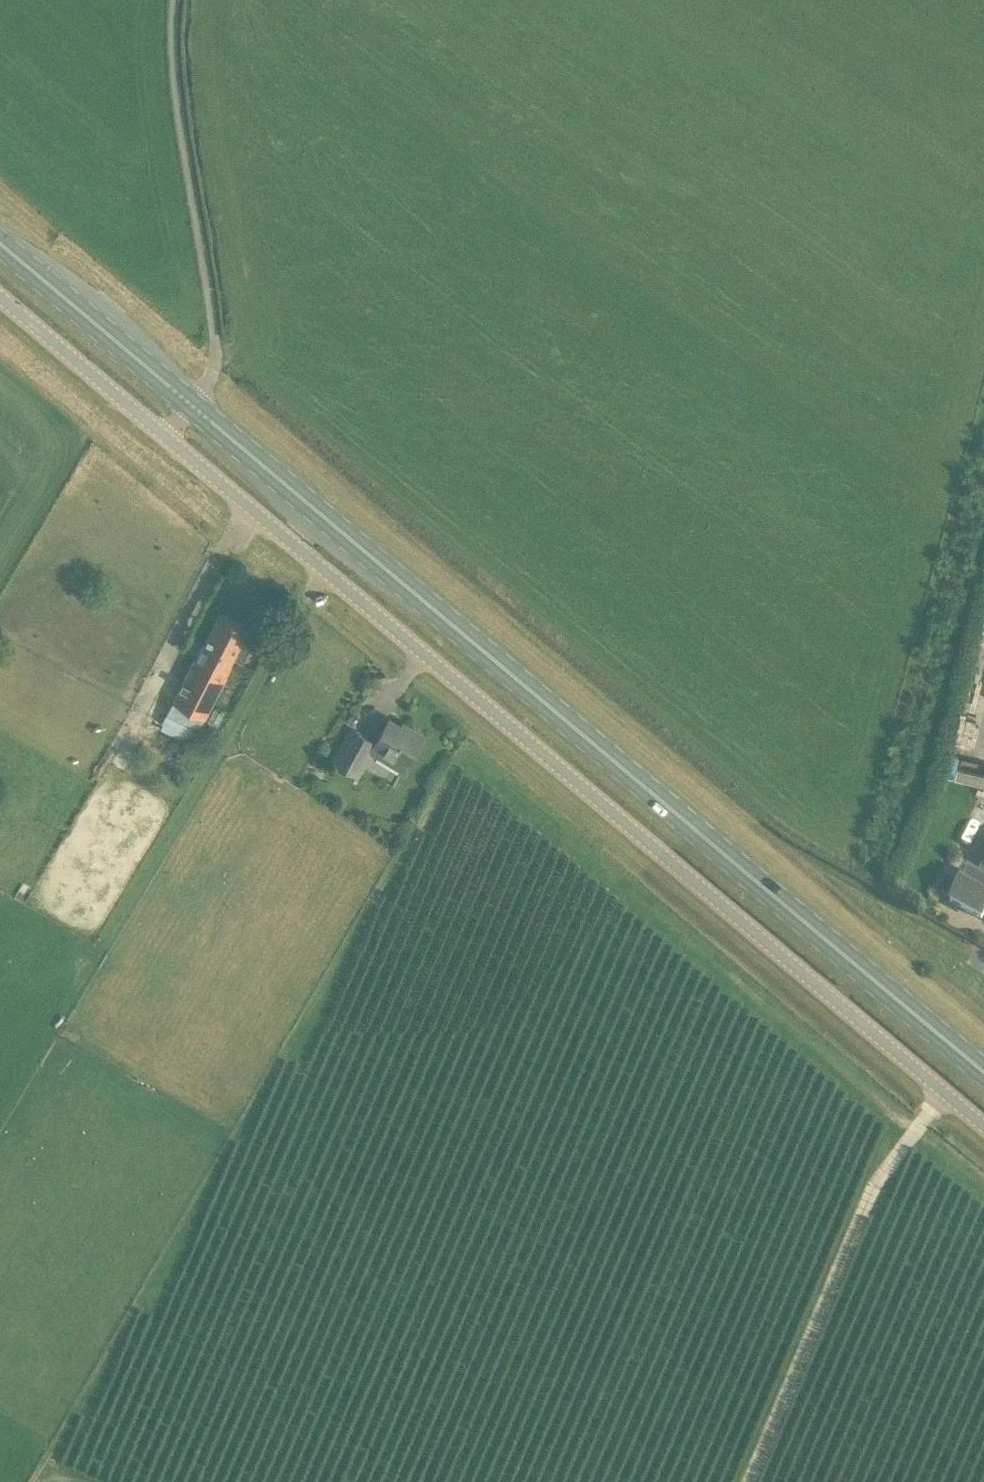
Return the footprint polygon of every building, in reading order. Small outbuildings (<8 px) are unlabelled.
[(249,649),(240,644),(248,627),(220,613),(198,657),(196,655),(174,698),(206,714),(227,674),(225,673),(233,657),(243,662),(249,649)] [(310,645),(295,635),(288,646),(303,656),(310,645)] [(376,742),(351,728),(332,760),(358,775),(372,751),(403,769),(423,734),(409,726),(407,729),(390,719),(376,742)] [(957,780),(970,782),(976,751),(963,749),(957,780)] [(983,912),(983,867),(982,866),(976,878),(965,873),(949,902),(980,919),(983,912)]
